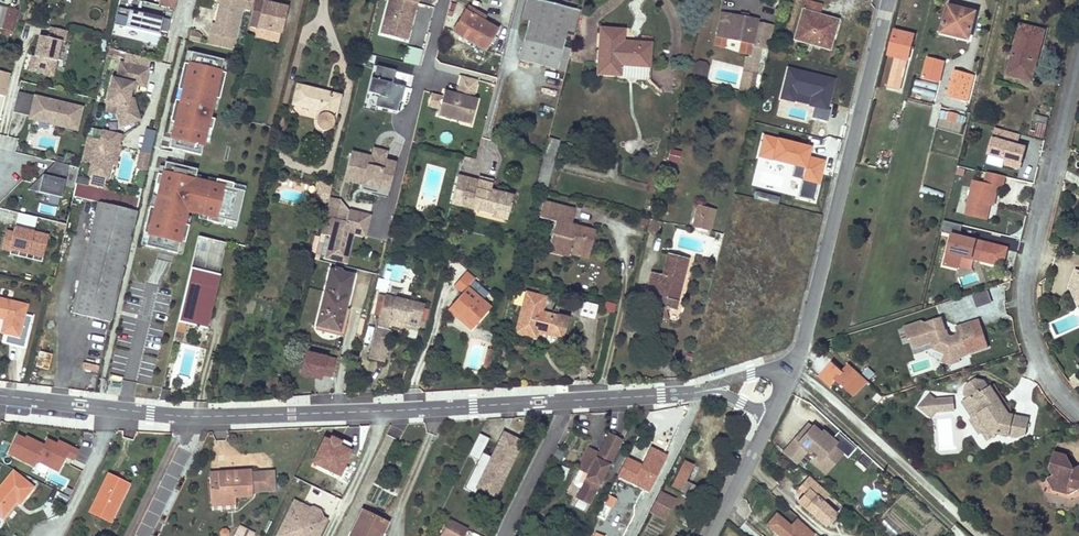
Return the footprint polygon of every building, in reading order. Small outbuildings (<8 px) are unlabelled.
[(159,5),(174,8),(176,0),(161,0),(159,5)] [(211,32),(234,37),(243,0),(221,0),(220,4),(216,23),(213,22),(211,32)] [(283,20),(286,8),(276,5),(264,3),(265,0),(255,0),(249,25),(257,27),(255,36),(278,41),(283,20)] [(382,31),(397,35),(399,27),(410,30),(413,20),(408,19),(410,9),(412,10),(414,0),(389,0),(382,31)] [(413,20),(418,0),(417,0),(414,0),(412,10),(410,9),(408,19),(413,20)] [(577,28),(582,7),(555,0),(527,0),(523,14),(532,16),(522,56),(558,66),(568,26),(577,28)] [(830,49),(833,39),(830,38),(835,23),(819,18),(820,14),(823,4),(808,0),(804,0),(793,39),(830,49)] [(968,40),(971,27),(974,15),(958,11),(959,8),(948,5),(942,33),(968,40)] [(481,14),(467,6),(465,11),(479,18),(481,14)] [(0,28),(5,29),(11,31),(16,10),(5,7),(0,28)] [(171,19),(117,7),(114,24),(167,36),(171,19)] [(452,32),(468,41),(484,50),(496,29),(479,18),(465,11),(452,32)] [(726,38),(741,41),(739,52),(748,54),(750,55),(757,19),(722,12),(715,44),(724,46),(726,38)] [(830,38),(833,39),(839,20),(820,14),(819,18),(835,23),(830,38)] [(1032,80),(1040,49),(1035,48),(1039,30),(1020,25),(1014,50),(1008,74),(1032,80)] [(53,75),(61,41),(64,41),(67,30),(51,26),(48,37),(40,35),(35,55),(31,70),(53,75)] [(408,37),(410,30),(399,27),(397,35),(408,37)] [(623,29),(600,27),(597,73),(619,74),(620,65),(648,67),(650,43),(629,42),(629,44),(622,43),(622,41),(623,29)] [(1040,49),(1044,31),(1039,30),(1035,48),(1040,49)] [(891,90),(892,89),(892,87),(898,89),(906,57),(907,57),(913,35),(894,31),(888,54),(895,56),(887,89),(891,90)] [(220,98),(226,71),(221,70),(224,58),(192,50),(189,62),(184,61),(178,87),(183,89),(180,99),(175,98),(170,119),(175,121),(173,131),(169,146),(201,154),(204,140),(207,127),(212,128),(215,118),(210,117),(212,107),(215,96),(220,98)] [(420,54),(406,51),(403,66),(417,69),(420,54)] [(757,60),(744,57),(739,81),(749,83),(751,74),(754,74),(757,60)] [(922,79),(930,81),(938,83),(943,61),(928,58),(922,79)] [(145,85),(149,68),(121,61),(117,78),(113,77),(108,100),(120,103),(118,110),(127,125),(143,115),(133,98),(130,98),(132,90),(133,82),(138,84),(145,85)] [(706,75),(707,63),(697,62),(696,75),(706,75)] [(396,72),(377,67),(371,93),(378,95),(375,109),(396,114),(403,89),(392,86),(396,72)] [(835,79),(787,67),(778,99),(794,103),(795,100),(810,104),(810,106),(814,107),(811,118),(826,122),(829,110),(827,110),(835,79)] [(0,71),(0,94),(6,95),(11,74),(0,71)] [(954,71),(948,95),(958,98),(960,88),(962,81),(964,82),(966,74),(954,71)] [(479,80),(462,76),(459,85),(467,87),(465,97),(457,95),(445,91),(443,98),(443,99),(446,105),(440,108),(440,109),(438,115),(461,121),(462,116),(474,119),(479,100),(474,99),(479,80)] [(331,128),(332,124),(340,95),(329,92),(328,95),(323,93),(324,91),(297,85),(292,104),(319,110),(317,119),(316,123),(318,126),(319,128),(321,129),(325,130),(328,129),(331,128)] [(465,97),(467,87),(459,85),(457,95),(465,97)] [(935,92),(922,88),(921,95),(934,98),(935,92)] [(960,88),(958,98),(966,100),(969,90),(960,88)] [(77,130),(83,107),(18,92),(13,112),(30,116),(31,114),(37,115),(36,120),(77,130)] [(443,99),(443,98),(432,95),(429,106),(440,109),(440,108),(446,105),(443,99)] [(947,120),(951,121),(955,122),(957,115),(949,113),(947,120)] [(1044,135),(1048,118),(1035,115),(1031,132),(1044,135)] [(472,124),(474,119),(462,116),(461,121),(472,124)] [(1017,133),(994,127),(987,156),(1002,160),(1001,166),(1018,171),(1024,150),(1014,147),(1017,133)] [(108,178),(116,143),(119,144),(122,134),(104,130),(101,139),(87,136),(82,160),(93,162),(90,174),(108,178)] [(812,147),(764,135),(758,157),(794,166),(791,177),(802,180),(798,194),(814,198),(824,160),(810,156),(812,147)] [(543,158),(549,159),(555,161),(560,141),(549,138),(545,152),(543,157),(543,158)] [(681,150),(671,147),(668,159),(678,162),(681,150)] [(372,157),(352,153),(346,180),(388,189),(394,163),(384,161),(386,152),(374,149),(372,157)] [(147,171),(151,153),(141,150),(137,168),(147,171)] [(237,222),(245,190),(233,187),(234,182),(217,178),(215,183),(207,181),(200,179),(195,178),(196,173),(197,168),(166,161),(165,166),(163,174),(158,172),(155,183),(160,184),(155,207),(150,205),(143,232),(148,233),(146,245),(177,252),(180,240),(184,223),(186,215),(187,210),(199,213),(208,215),(207,220),(224,224),(225,219),(237,222)] [(62,197),(69,165),(56,162),(54,164),(51,176),(43,175),(28,190),(62,197)] [(54,164),(43,175),(51,176),(54,164)] [(992,206),(995,196),(997,187),(1001,188),(1004,177),(986,173),(983,183),(972,181),(964,213),(982,218),(986,204),(989,205),(992,206)] [(478,181),(458,176),(450,205),(492,216),(494,209),(509,213),(514,196),(491,189),(494,180),(479,176),(478,181)] [(155,207),(160,184),(155,183),(150,205),(155,207)] [(331,186),(318,183),(314,198),(322,200),(322,204),(326,206),(331,186)] [(779,198),(756,191),(754,197),(777,204),(779,198)] [(341,200),(330,198),(322,233),(332,235),(327,258),(347,263),(353,234),(366,237),(371,216),(349,211),(341,200)] [(111,322),(137,211),(99,201),(72,312),(111,322)] [(548,250),(568,255),(568,252),(570,245),(589,250),(594,231),(576,226),(575,228),(569,226),(570,224),(574,210),(543,201),(539,216),(556,220),(548,250)] [(692,227),(700,229),(709,231),(715,209),(698,205),(692,227)] [(494,209),(492,216),(492,217),(508,220),(509,213),(494,209)] [(391,214),(383,212),(381,219),(389,221),(391,214)] [(34,232),(37,218),(19,213),(15,228),(34,232)] [(638,225),(642,226),(645,227),(648,220),(640,217),(638,225)] [(959,226),(942,222),(940,233),(950,236),(943,266),(957,269),(958,265),(971,268),(974,259),(978,239),(958,234),(959,226)] [(45,251),(49,236),(34,232),(15,228),(14,233),(6,231),(2,249),(11,251),(12,248),(35,253),(36,249),(45,251)] [(225,243),(198,236),(196,245),(190,267),(218,274),(225,243)] [(1008,246),(978,239),(974,259),(1004,266),(1008,246)] [(568,252),(587,257),(589,250),(570,245),(568,252)] [(44,258),(45,251),(36,249),(35,253),(12,248),(11,251),(44,258)] [(656,288),(655,292),(651,294),(649,304),(655,306),(665,309),(675,311),(689,260),(667,254),(661,275),(652,272),(648,286),(656,288)] [(218,274),(190,267),(182,301),(210,307),(218,274)] [(1075,269),(1068,288),(1071,289),(1078,292),(1078,271),(1075,269)] [(317,325),(339,331),(352,276),(330,270),(317,325)] [(474,279),(466,271),(454,285),(462,292),(450,306),(473,326),(490,307),(467,287),(474,279)] [(379,279),(376,290),(386,292),(388,282),(379,279)] [(992,302),(988,290),(973,295),(977,307),(992,302)] [(522,307),(526,293),(518,291),(515,305),(522,307)] [(564,328),(565,328),(566,328),(568,318),(558,315),(558,316),(541,312),(545,297),(526,292),(526,293),(522,307),(515,333),(535,338),(536,331),(562,338),(564,328)] [(423,303),(385,293),(378,322),(389,325),(389,322),(390,317),(418,324),(423,303)] [(28,306),(0,299),(0,320),(4,321),(1,334),(21,338),(28,306)] [(210,307),(182,301),(177,322),(205,329),(210,307)] [(596,320),(598,305),(583,302),(580,317),(596,320)] [(473,326),(450,306),(447,310),(469,330),(473,326)] [(657,319),(668,322),(665,309),(655,306),(654,310),(657,319)] [(390,317),(389,322),(417,329),(418,324),(390,317)] [(988,347),(981,328),(973,331),(970,324),(956,329),(957,333),(956,338),(951,339),(948,338),(946,332),(943,333),(937,335),(936,331),(941,330),(938,321),(923,326),(919,325),(902,331),(907,344),(910,343),(913,351),(932,344),(934,349),(946,355),(950,357),(958,355),(959,360),(969,356),(968,355),(988,347)] [(981,328),(978,321),(970,324),(973,331),(981,328)] [(339,331),(317,325),(315,329),(338,335),(339,331)] [(390,330),(377,326),(369,355),(383,359),(390,330)] [(182,334),(175,333),(173,340),(180,342),(182,334)] [(337,358),(308,351),(302,374),(322,379),(323,375),(332,377),(337,358)] [(38,352),(36,369),(50,370),(52,353),(38,352)] [(960,363),(959,360),(958,355),(950,357),(946,355),(942,363),(951,366),(960,363)] [(810,371),(815,366),(819,362),(814,357),(805,367),(810,371)] [(867,378),(850,362),(841,372),(830,363),(817,377),(828,387),(834,380),(852,395),(867,378)] [(83,363),(82,371),(98,373),(99,365),(83,363)] [(984,431),(989,440),(999,433),(1015,438),(1026,434),(1029,421),(1016,418),(1011,416),(1006,409),(1003,410),(999,404),(1002,402),(993,389),(990,389),(985,382),(978,380),(968,387),(966,394),(970,399),(965,402),(976,419),(981,416),(988,428),(984,431)] [(169,388),(162,386),(159,398),(166,399),(169,388)] [(996,386),(993,389),(1002,402),(999,404),(1003,410),(1006,409),(1011,416),(1016,418),(996,386)] [(938,401),(932,396),(927,402),(928,413),(940,412),(938,401)] [(954,399),(938,401),(940,412),(956,410),(954,399)] [(976,419),(974,420),(982,432),(984,431),(988,428),(981,416),(976,419)] [(802,438),(812,428),(808,424),(799,435),(802,438)] [(799,435),(783,453),(795,464),(807,451),(819,462),(823,457),(832,465),(842,453),(833,445),(835,443),(822,431),(820,434),(812,427),(812,428),(802,438),(799,435)] [(474,493),(476,489),(496,499),(524,441),(504,431),(491,457),(482,453),(489,438),(480,434),(469,456),(478,461),(464,489),(474,493)] [(601,482),(622,440),(608,433),(598,452),(589,447),(577,470),(587,474),(575,498),(589,505),(599,486),(597,485),(599,481),(601,482)] [(73,461),(78,451),(58,441),(57,444),(47,439),(44,445),(26,437),(25,439),(17,435),(8,454),(34,467),(37,462),(58,472),(65,457),(73,461)] [(326,438),(313,464),(342,478),(354,452),(342,446),(344,441),(331,435),(329,440),(326,438)] [(617,477),(648,492),(667,455),(651,447),(642,464),(627,456),(617,477)] [(1075,469),(1070,467),(1071,463),(1072,462),(1066,460),(1068,455),(1056,451),(1051,467),(1055,474),(1048,478),(1055,490),(1068,494),(1070,486),(1078,490),(1078,466),(1075,469)] [(868,469),(872,461),(862,456),(858,463),(868,469)] [(824,473),(832,465),(823,457),(819,462),(815,465),(824,473)] [(681,491),(694,465),(685,461),(672,487),(681,491)] [(274,470),(251,472),(251,470),(208,473),(210,500),(234,498),(234,495),(252,494),(252,490),(275,488),(274,470)] [(1,517),(13,503),(11,502),(14,499),(15,500),(18,503),(32,487),(13,471),(0,487),(0,516),(1,517)] [(90,512),(99,517),(109,522),(128,484),(108,474),(90,512)] [(822,487),(810,477),(802,485),(808,491),(798,502),(825,525),(833,517),(812,498),(822,487)] [(1068,494),(1071,495),(1078,490),(1070,486),(1068,494)] [(671,522),(676,497),(657,493),(651,517),(671,522)] [(597,516),(601,518),(605,520),(616,500),(607,496),(597,516)] [(577,501),(574,508),(586,513),(589,506),(577,501)] [(326,520),(319,517),(315,518),(311,515),(312,513),(303,508),(304,506),(295,502),(278,535),(296,535),(298,535),(318,535),(326,520)] [(319,517),(322,512),(314,508),(312,513),(311,515),(315,518),(319,517)] [(351,535),(352,535),(385,535),(386,535),(382,533),(387,524),(363,512),(351,535)] [(816,535),(796,519),(791,525),(776,512),(764,526),(776,535),(815,535),(816,535)] [(887,517),(882,522),(895,535),(900,530),(887,517)] [(449,519),(441,535),(465,535),(468,528),(449,519)] [(239,525),(233,535),(253,535),(255,532),(239,525)]
